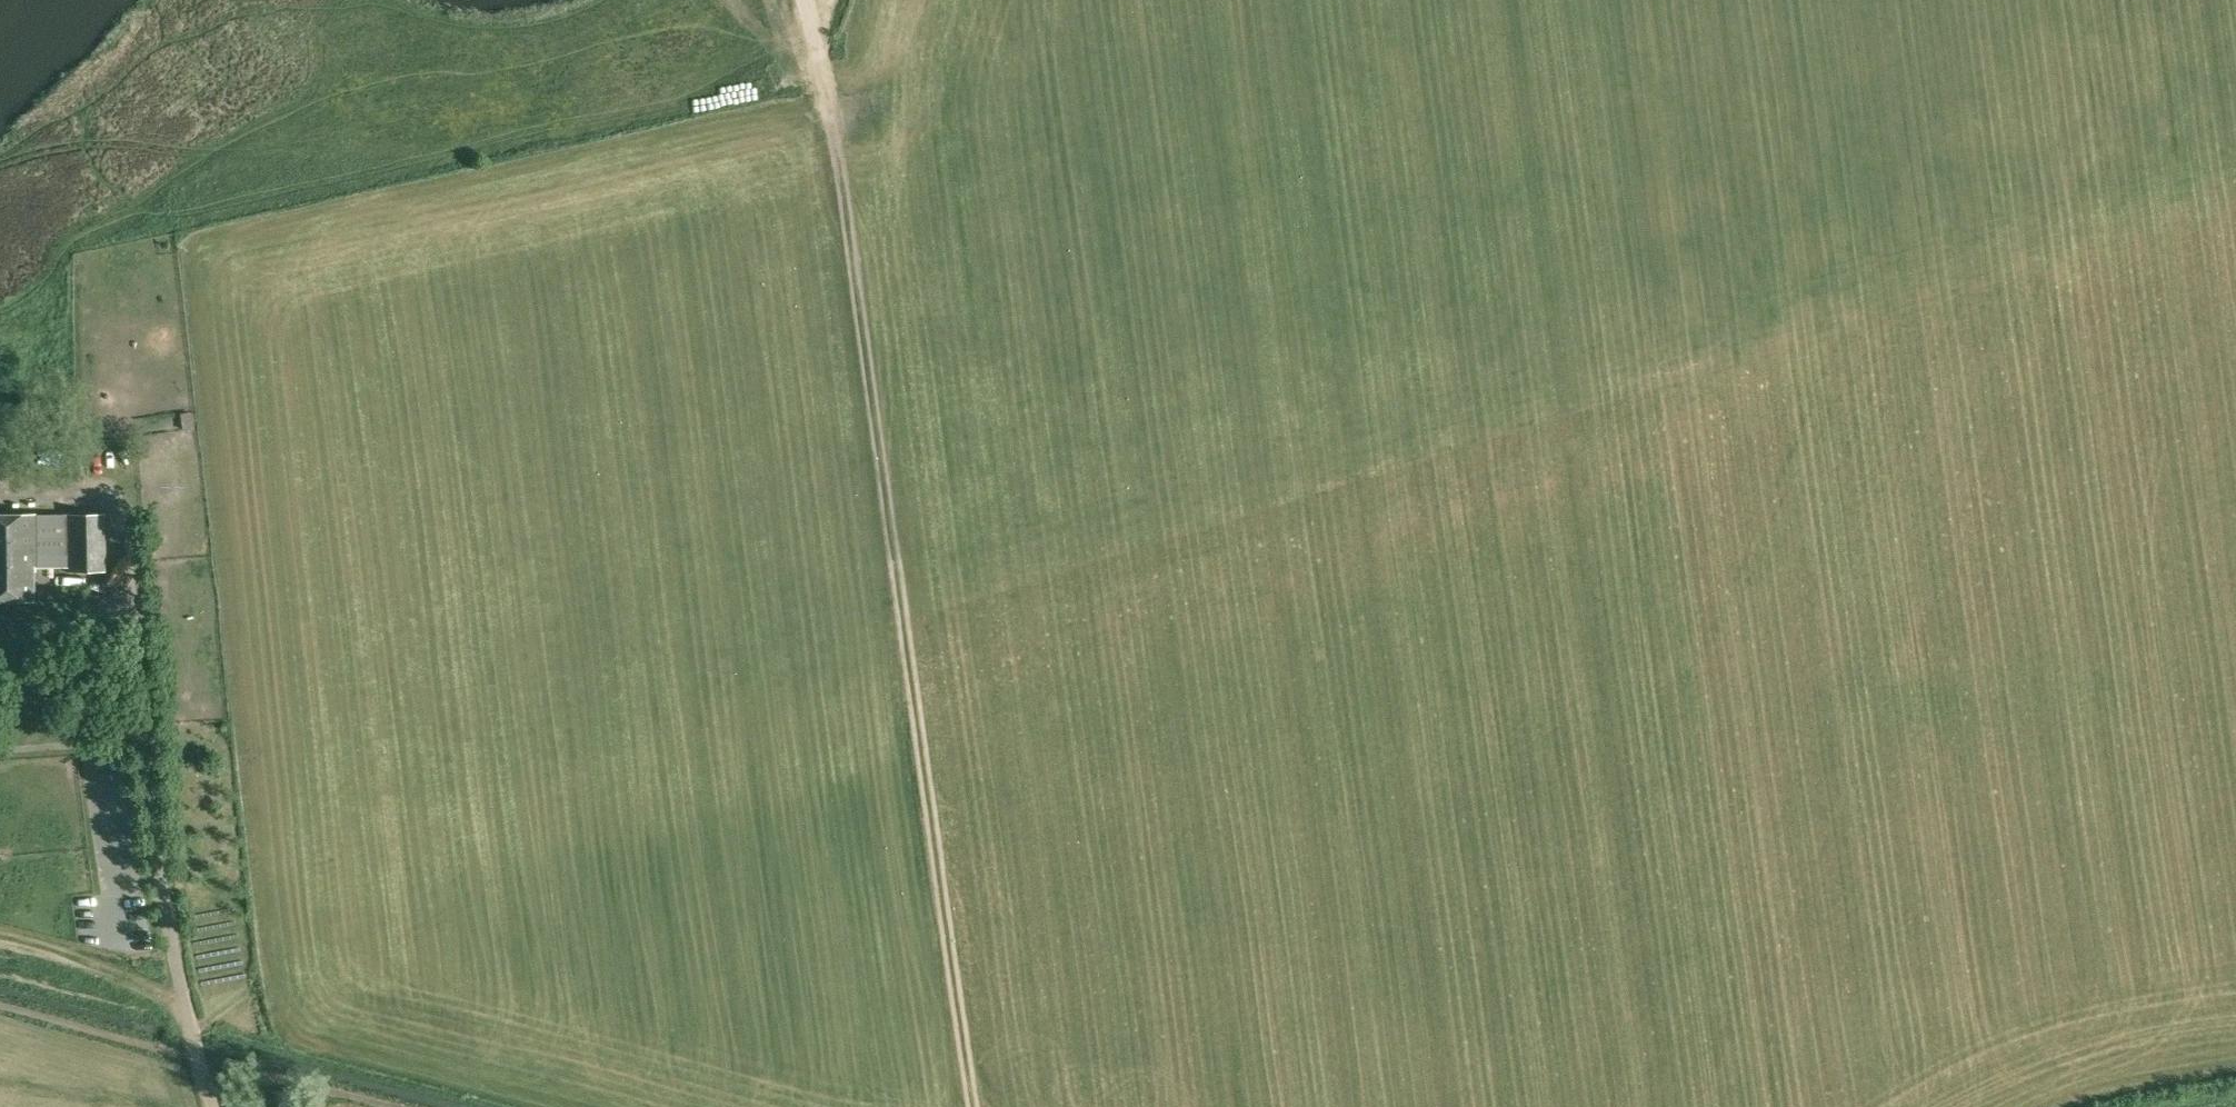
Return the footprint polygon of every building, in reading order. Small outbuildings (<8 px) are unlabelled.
[(0,514),(0,600),(33,599),(33,567),(68,566),(68,571),(105,571),(104,512),(67,513),(0,514)]
